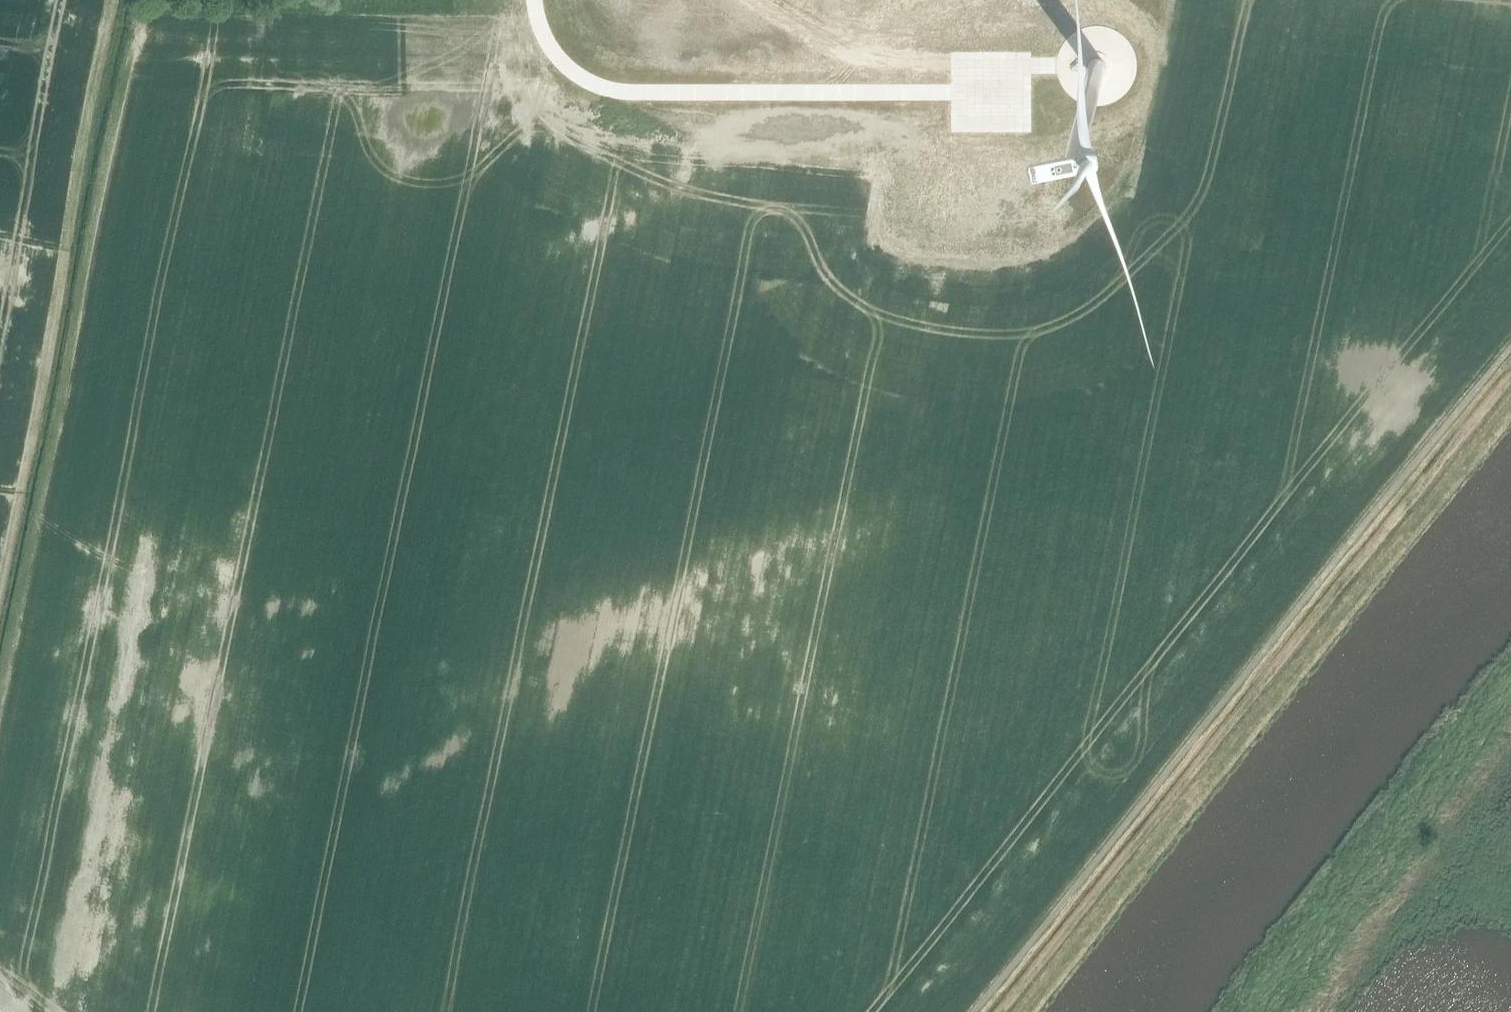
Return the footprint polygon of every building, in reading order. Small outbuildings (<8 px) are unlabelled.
[(1107,66),(1107,65),(1107,64),(1107,63),(1106,62),(1106,61),(1105,60),(1104,59),(1103,58),(1102,58),(1102,57),(1100,57),(1099,56),(1098,56),(1097,56),(1096,56),(1095,57),(1094,57),(1093,57),(1092,58),(1090,59),(1090,60),(1089,61),(1088,63),(1088,64),(1088,65),(1088,66),(1088,67),(1088,68),(1089,69),(1089,71),(1090,72),(1091,73),(1092,73),(1093,74),(1094,75),(1096,75),(1097,75),(1098,75),(1099,75),(1101,75),(1102,74),(1103,74),(1104,73),(1105,72),(1106,71),(1106,70),(1107,69),(1107,68),(1107,67),(1107,66)]
